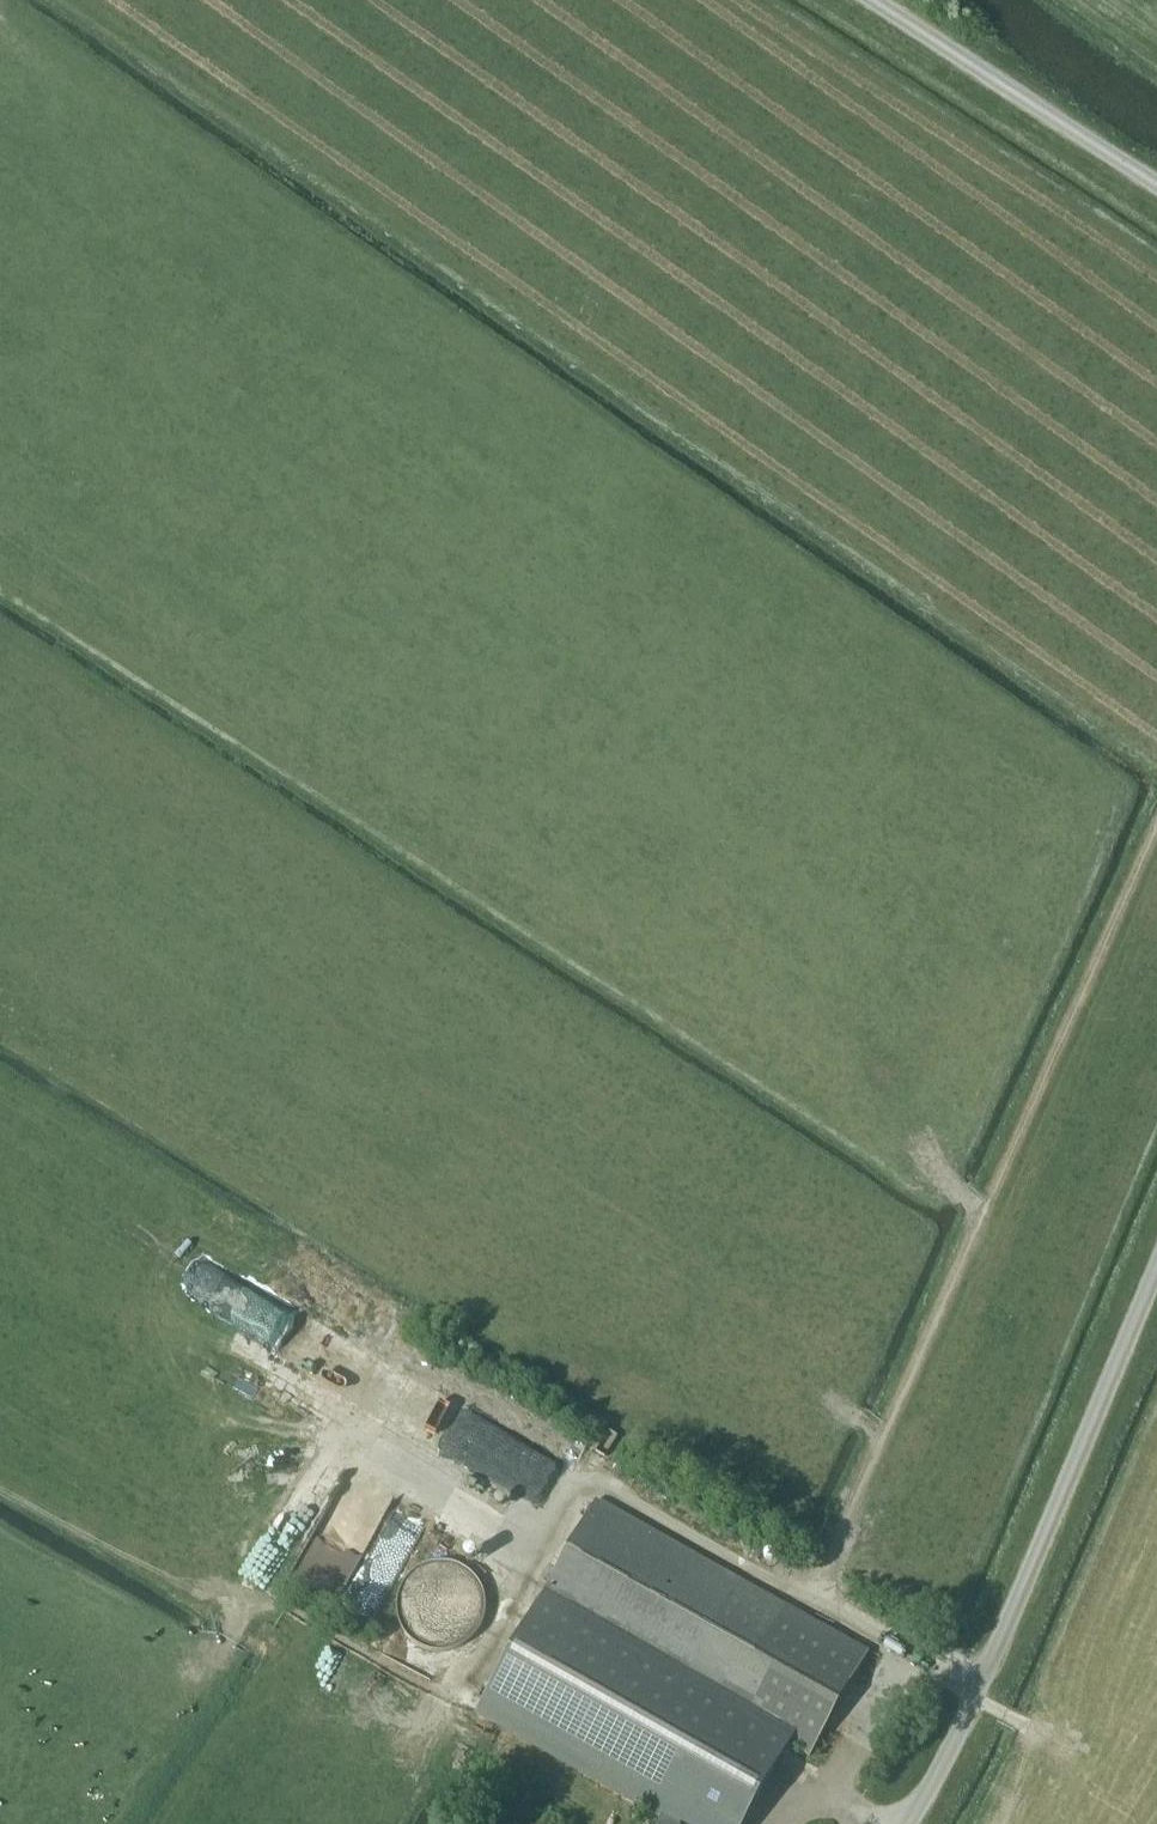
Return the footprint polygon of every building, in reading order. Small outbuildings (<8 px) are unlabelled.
[(237,1285),(222,1324),(291,1351),(306,1312),(237,1285)] [(346,1479),(306,1562),(341,1564),(343,1565),(340,1571),(312,1569),(312,1587),(367,1613),(379,1614),(422,1524),(398,1512),(392,1512),(392,1514),(381,1536),(382,1516),(363,1515),(364,1493),(370,1493),(376,1480),(346,1479)] [(788,1747),(808,1758),(868,1651),(596,1500),(477,1713),(663,1817),(676,1823),(745,1823),(788,1747)] [(422,1575),(424,1596),(418,1596),(420,1633),(470,1630),(469,1612),(473,1611),(471,1573),(422,1575)]
